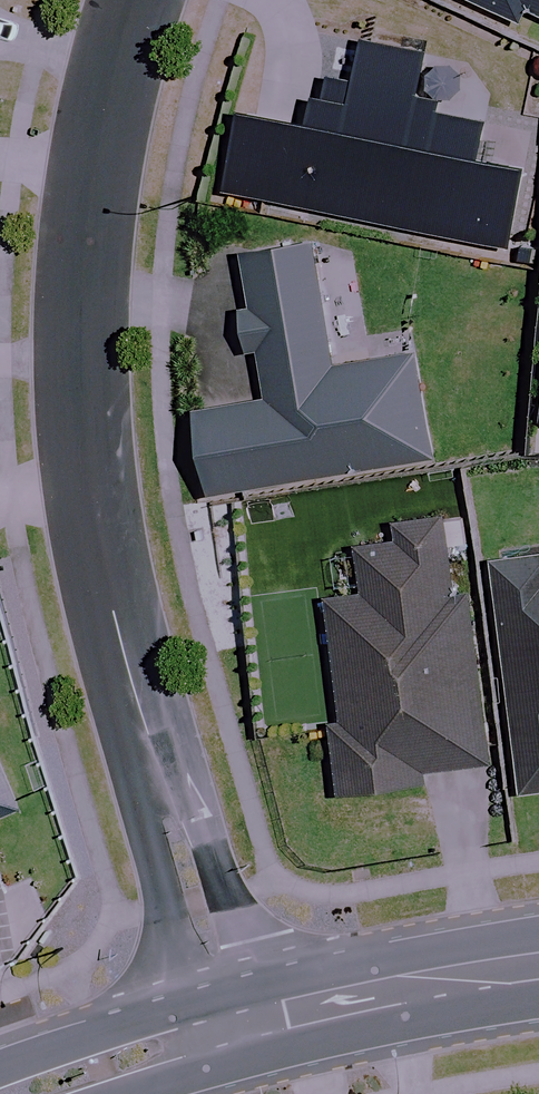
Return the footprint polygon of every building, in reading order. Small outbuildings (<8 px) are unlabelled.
[(538,36),(538,0),(460,0),(538,36)] [(528,172),(246,115),(230,196),(511,253),(528,172)] [(253,256),(261,310),(249,312),(256,358),(268,356),(276,401),(200,413),(214,499),(431,464),(414,355),(332,368),(313,246),(253,256)] [(345,795),(424,784),(423,776),(490,767),(467,599),(454,601),(443,526),(403,531),(405,541),(366,547),(373,598),(332,604),(349,724),(335,726),(345,795)] [(501,567),(529,794),(538,792),(538,562),(501,567)] [(21,815),(0,763),(0,823),(21,815)]
